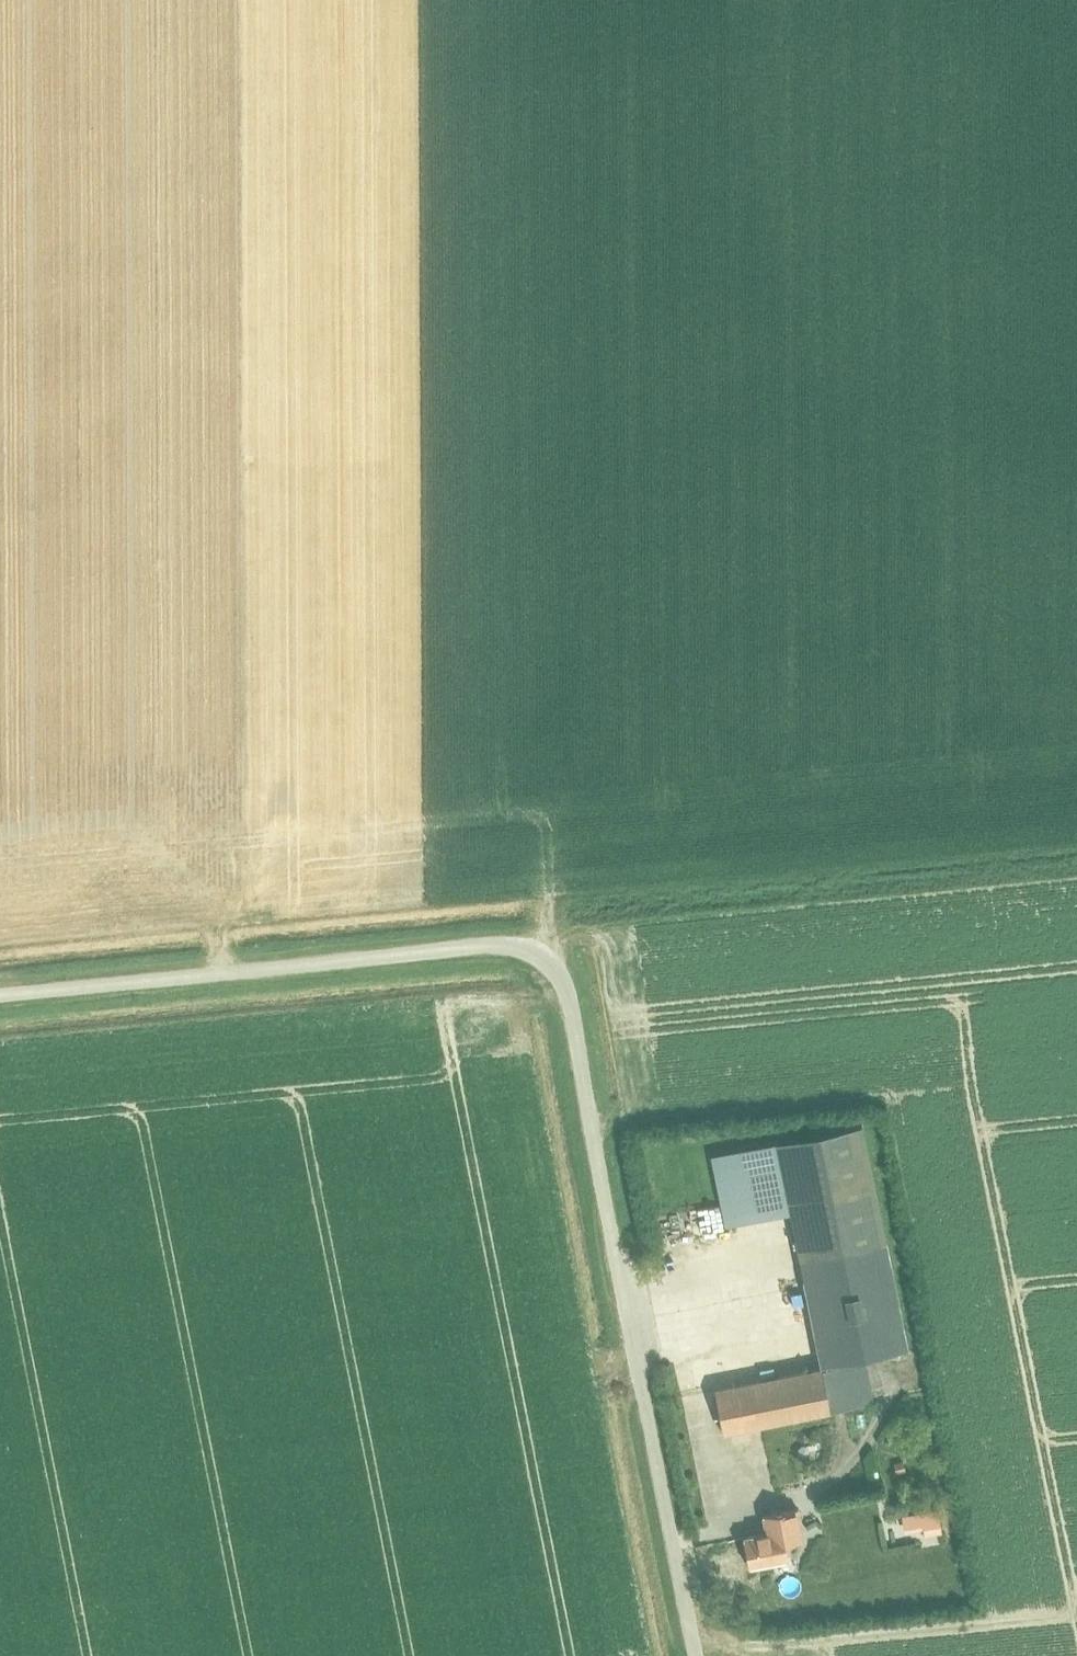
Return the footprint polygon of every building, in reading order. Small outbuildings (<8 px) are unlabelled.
[(862,1124),(710,1154),(725,1225),(790,1212),(821,1366),(907,1348),(885,1240),(886,1240),(862,1124)] [(875,1401),(866,1358),(821,1367),(714,1389),(722,1432),(830,1410),(875,1401)] [(903,1461),(894,1463),(897,1473),(906,1470),(903,1461)] [(787,1559),(785,1543),(804,1539),(798,1508),(763,1514),(766,1532),(743,1537),(748,1566),(787,1559)] [(940,1512),(923,1514),(925,1534),(943,1531),(940,1512)]
